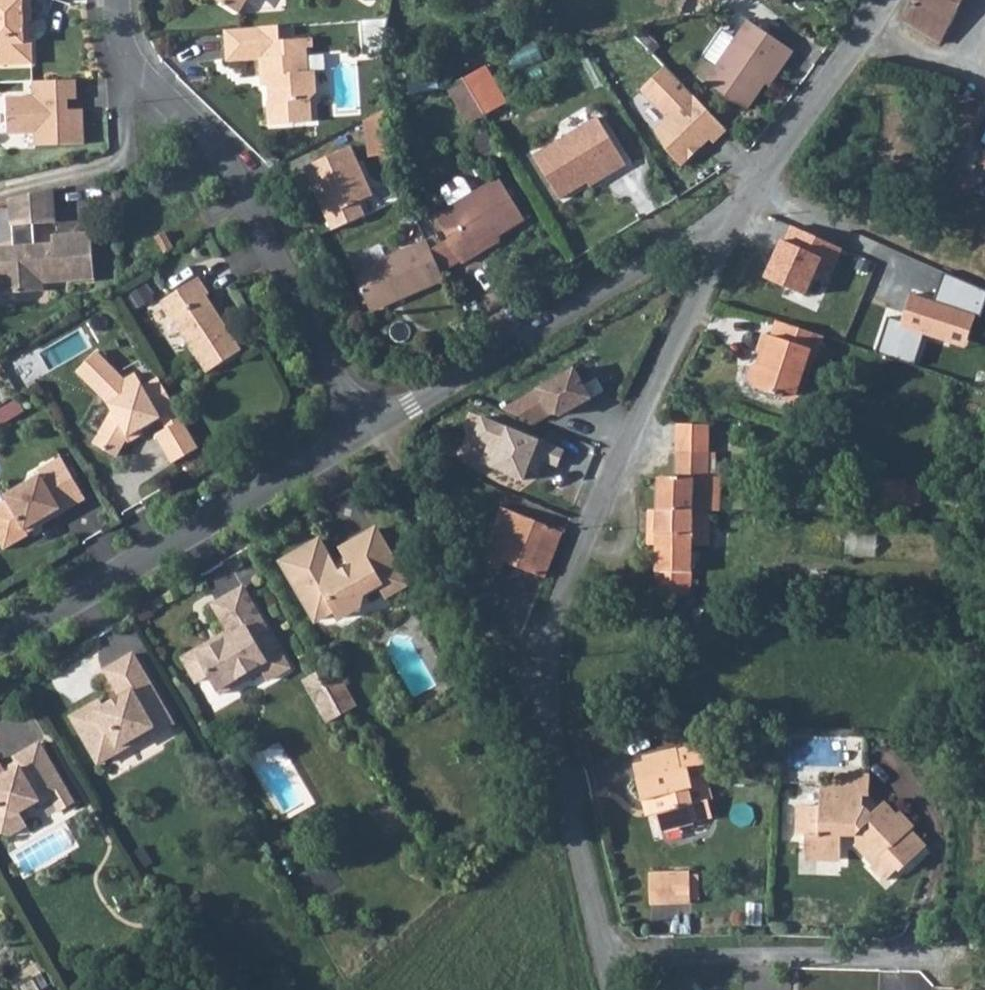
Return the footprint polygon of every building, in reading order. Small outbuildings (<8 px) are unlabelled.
[(32,65),(31,40),(24,40),(24,22),(31,21),(30,0),(0,0),(0,45),(1,45),(2,66),(32,65)] [(240,13),(248,0),(219,0),(240,13)] [(912,1),(916,4),(905,22),(928,35),(949,0),(913,0),(912,1)] [(384,18),(360,19),(362,51),(378,50),(384,18)] [(744,111),(763,83),(777,61),(782,65),(791,51),(787,48),(745,21),(702,82),(744,111)] [(291,24),(276,25),(277,39),(291,38),(291,24)] [(276,25),(222,29),(224,59),(257,57),(257,74),(266,73),(267,99),(265,99),(266,123),(309,119),(308,97),(314,90),(313,69),(305,70),(299,70),(298,53),(298,38),(291,38),(277,39),(276,25)] [(518,69),(545,58),(538,41),(511,53),(518,69)] [(481,68),(460,80),(482,116),(503,104),(481,68)] [(680,172),(723,135),(663,69),(636,93),(662,123),(650,135),(680,172)] [(75,100),(74,81),(37,82),(37,97),(31,97),(4,98),(6,135),(32,134),(33,146),(82,145),(81,110),(56,111),(55,100),(75,100)] [(386,107),(364,118),(369,153),(392,149),(386,107)] [(557,201),(583,184),(606,171),(609,175),(624,167),(595,119),(531,158),(557,201)] [(352,148),(302,169),(330,230),(365,216),(359,202),(373,195),(352,148)] [(455,182),(441,190),(440,196),(448,210),(432,219),(446,242),(458,262),(460,266),(475,257),(472,253),(522,222),(496,179),(469,196),(461,183),(455,182)] [(9,198),(11,226),(12,226),(13,246),(3,247),(4,262),(0,263),(0,294),(45,291),(44,283),(95,279),(92,232),(52,235),(53,243),(35,244),(34,224),(56,223),(53,187),(9,198)] [(779,240),(764,279),(808,297),(821,264),(831,268),(839,247),(790,227),(784,242),(779,240)] [(155,237),(164,253),(173,248),(165,232),(155,237)] [(429,252),(439,274),(458,262),(446,242),(429,252)] [(429,252),(424,243),(354,277),(369,310),(396,297),(399,303),(442,282),(439,274),(429,252)] [(907,294),(898,323),(884,319),(873,355),(910,366),(918,338),(962,352),(973,315),(980,317),(984,301),(984,290),(946,274),(935,303),(907,294)] [(198,278),(160,302),(206,373),(241,351),(206,296),(209,294),(198,278)] [(828,334),(781,318),(775,333),(771,331),(764,350),(770,353),(767,361),(763,360),(759,360),(754,363),(751,366),(749,371),(750,377),(752,381),(757,385),(785,394),(787,388),(803,394),(819,349),(821,350),(828,334)] [(94,444),(117,457),(129,438),(162,418),(167,427),(155,434),(173,464),(200,448),(176,407),(159,378),(144,387),(143,385),(135,389),(98,354),(78,375),(109,404),(113,411),(94,444)] [(502,408),(533,421),(549,412),(558,414),(588,396),(571,367),(502,408)] [(495,450),(488,467),(507,476),(524,483),(528,473),(535,475),(541,463),(557,470),(565,450),(480,417),(472,439),(495,450)] [(682,450),(699,451),(713,452),(714,425),(682,423),(682,450)] [(659,477),(658,507),(708,509),(708,492),(699,451),(682,450),(679,450),(678,477),(659,477)] [(713,452),(699,451),(708,492),(708,509),(713,510),(722,511),(723,479),(714,479),(715,452),(713,452)] [(86,500),(61,458),(38,471),(41,476),(5,497),(7,501),(0,505),(0,542),(5,550),(29,536),(28,534),(86,500)] [(857,481),(855,507),(896,510),(898,484),(857,481)] [(562,532),(523,516),(501,507),(482,551),(491,563),(500,567),(502,561),(544,578),(562,532)] [(658,507),(657,533),(707,534),(708,509),(658,507)] [(282,562),(316,621),(335,610),(340,618),(360,607),(363,594),(380,584),(387,596),(407,584),(376,529),(356,541),(369,562),(355,570),(349,561),(336,569),(319,541),(282,562)] [(657,533),(657,541),(656,585),(640,584),(640,594),(654,594),(655,596),(690,596),(690,573),(692,573),(692,543),(706,543),(707,534),(657,533)] [(355,570),(369,562),(356,541),(342,549),(349,561),(355,570)] [(290,668),(243,588),(213,605),(231,636),(213,647),(211,643),(183,659),(199,682),(210,675),(221,695),(244,681),(242,677),(260,666),(269,681),(290,668)] [(174,724),(134,654),(106,670),(121,697),(103,708),(100,701),(72,717),(99,764),(139,740),(137,737),(153,728),(156,734),(174,724)] [(305,682),(318,704),(331,696),(326,688),(318,675),(305,682)] [(340,680),(326,688),(331,696),(341,714),(355,705),(340,680)] [(318,704),(328,721),(341,714),(331,696),(318,704)] [(10,836),(28,826),(20,812),(36,802),(41,804),(52,797),(66,789),(40,743),(15,758),(20,768),(7,775),(0,763),(0,833),(10,836)] [(632,761),(641,798),(648,796),(652,813),(655,813),(660,831),(694,822),(694,821),(713,816),(708,800),(713,799),(704,761),(709,760),(705,745),(679,751),(678,750),(632,761)] [(800,808),(799,838),(807,838),(806,860),(842,862),(844,836),(857,836),(856,844),(877,866),(873,868),(889,884),(902,872),(904,874),(928,851),(912,833),(915,830),(901,815),(897,818),(885,805),(871,818),(864,809),(864,797),(869,797),(871,777),(835,776),(834,790),(820,790),(820,809),(800,808)] [(66,789),(52,797),(61,812),(75,804),(66,789)] [(651,874),(653,905),(693,903),(691,872),(651,874)]
